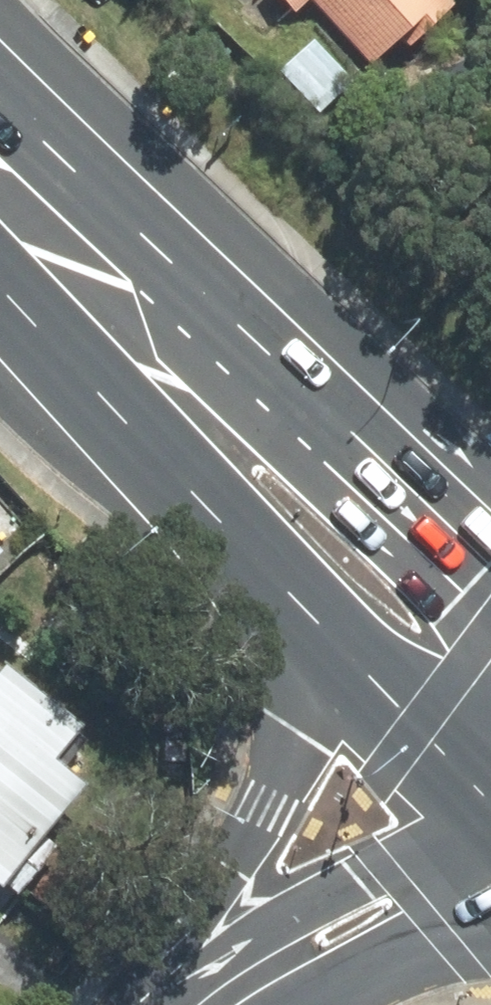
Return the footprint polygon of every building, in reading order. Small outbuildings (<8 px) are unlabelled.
[(375,77),(458,1),(457,0),(303,0),(375,77)] [(1,892),(86,789),(53,763),(80,730),(5,668),(0,675),(0,892),(1,892)]
